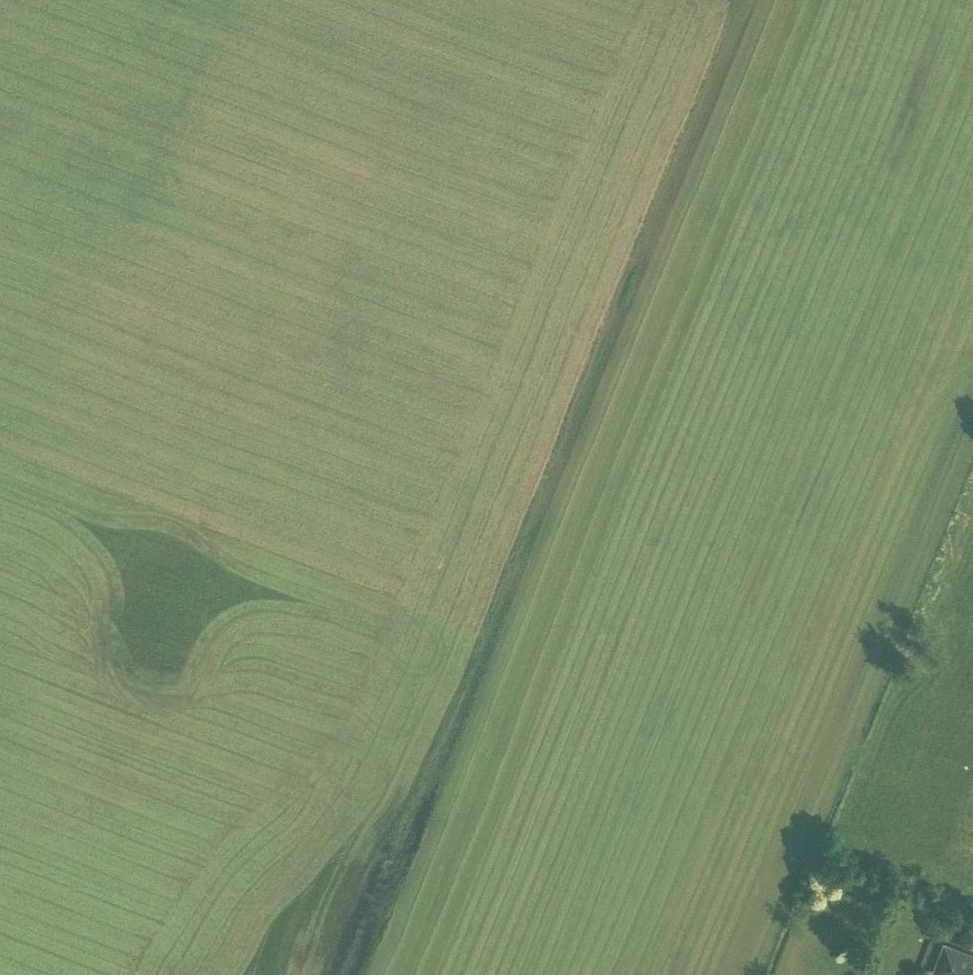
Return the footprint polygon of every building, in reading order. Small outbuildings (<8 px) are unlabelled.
[(947,945),(937,972),(945,974),(972,974),(972,955),(947,945)]
